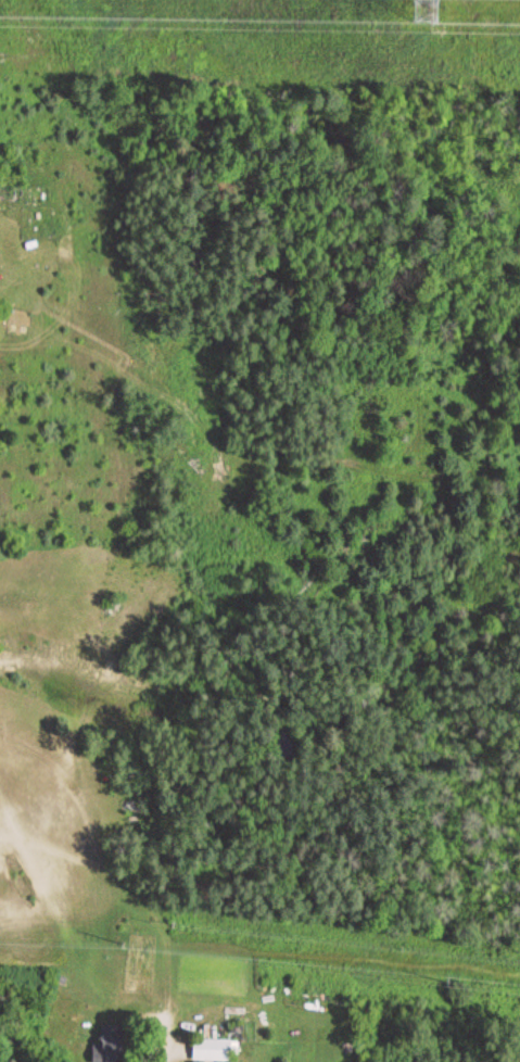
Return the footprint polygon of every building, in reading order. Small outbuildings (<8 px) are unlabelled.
[(128,1026),(102,1026),(102,1046),(93,1046),(93,1061),(128,1061),(128,1026)] [(238,1040),(196,1040),(196,1061),(238,1061),(238,1040)]
